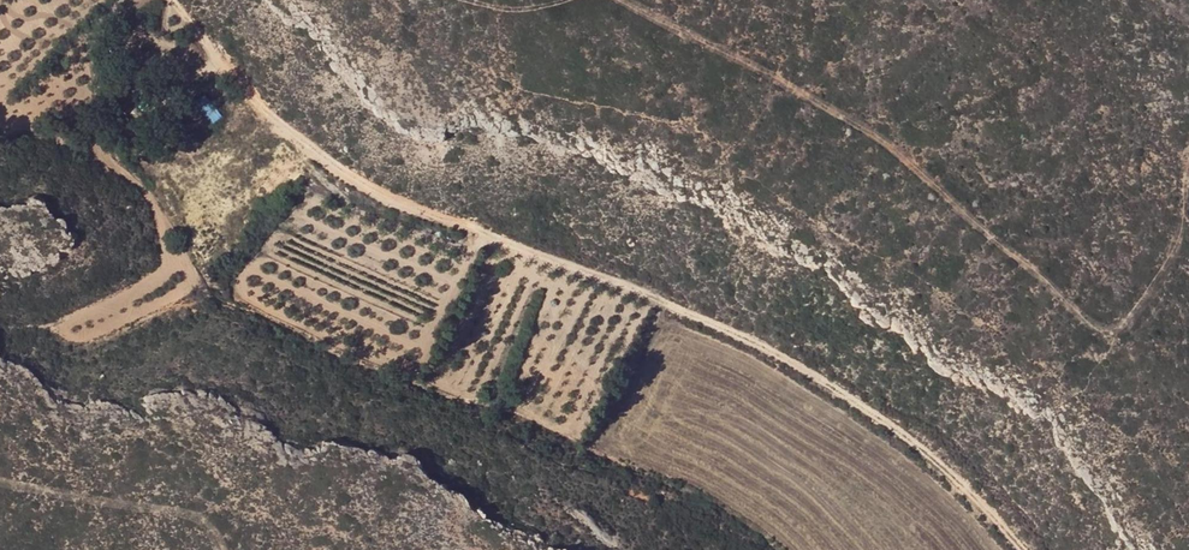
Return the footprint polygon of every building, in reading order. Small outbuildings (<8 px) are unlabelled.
[(196,105),(211,124),(220,117),(206,97),(196,105)]
